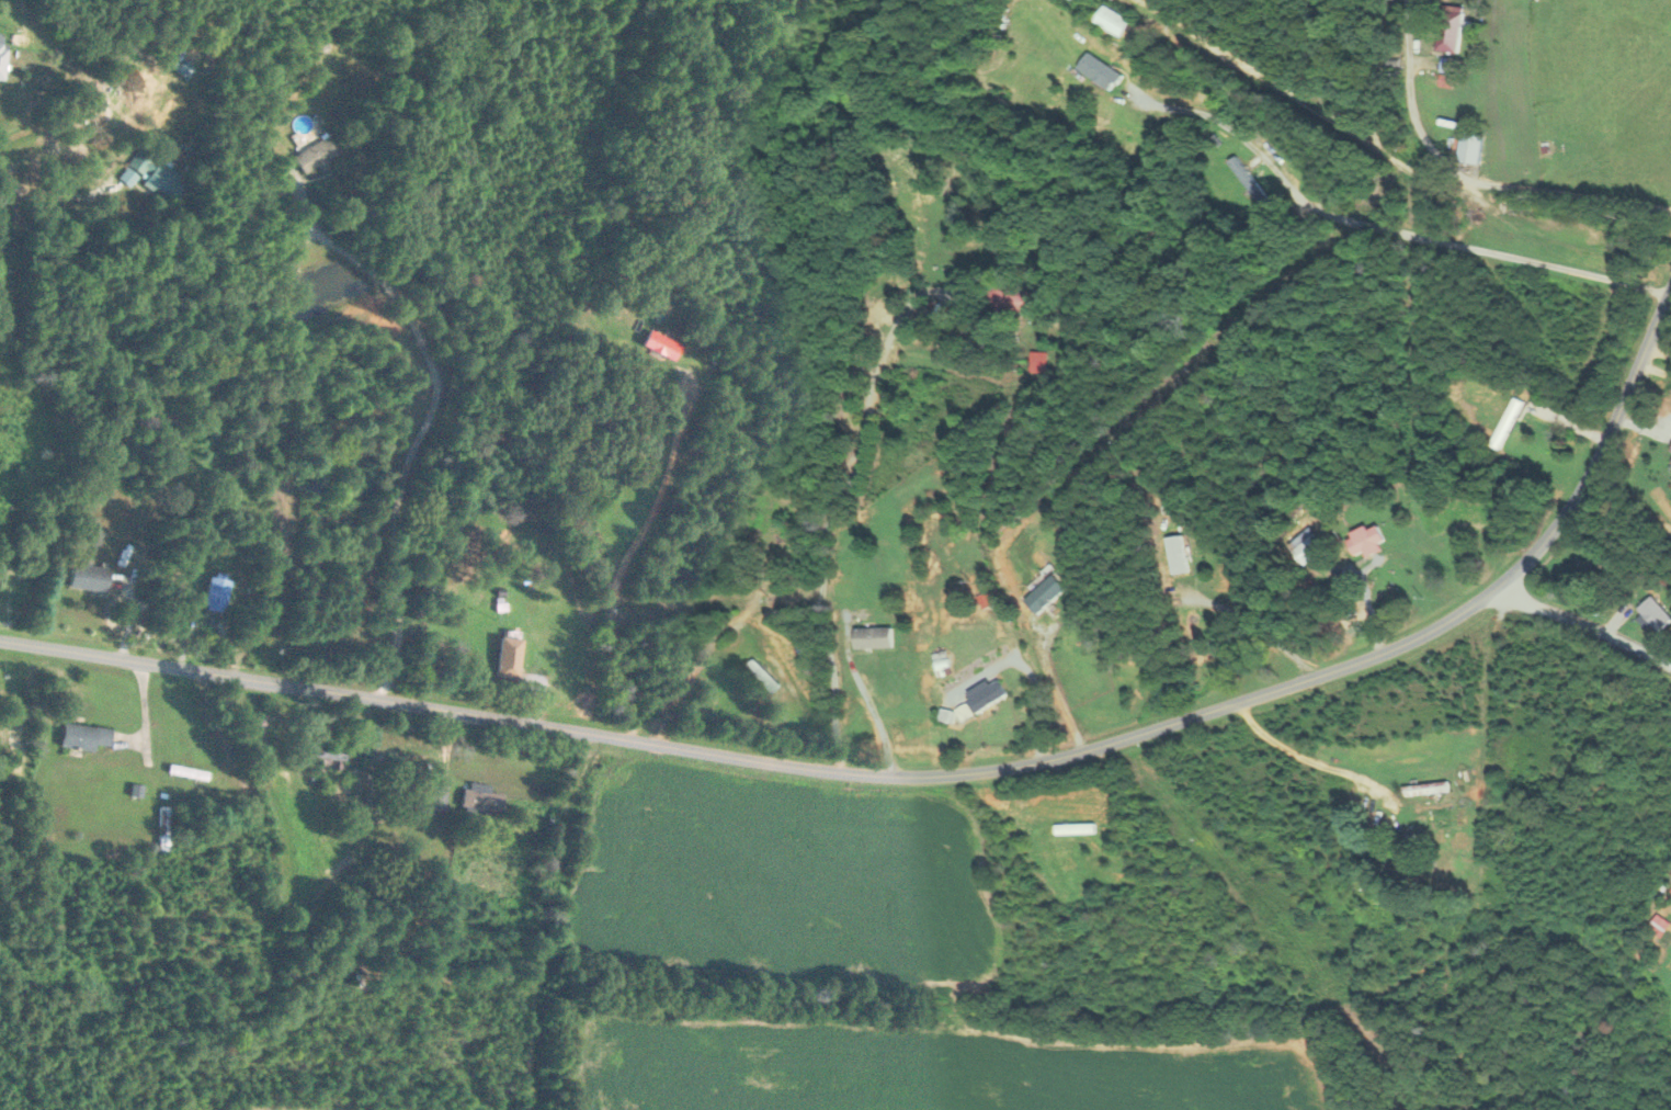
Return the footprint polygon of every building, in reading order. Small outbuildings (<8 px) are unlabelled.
[(1469,8),(1446,5),(1440,51),(1463,54),(1469,8)] [(1124,38),(1134,21),(1108,6),(1098,22),(1124,38)] [(1125,76),(1091,52),(1080,67),(1114,92),(1125,76)] [(1465,163),(1487,163),(1487,135),(1465,135),(1465,163)] [(343,155),(332,136),(297,155),(307,174),(343,155)] [(156,157),(140,148),(131,165),(147,174),(156,157)] [(162,162),(146,181),(173,203),(188,183),(162,162)] [(1264,193),(1244,163),(1234,170),(1254,200),(1264,193)] [(1036,313),(1036,285),(985,285),(985,313),(1036,313)] [(675,362),(684,347),(654,330),(646,344),(675,362)] [(1037,372),(1051,372),(1051,353),(1037,353),(1037,372)] [(1529,403),(1520,398),(1497,445),(1506,449),(1529,403)] [(1306,566),(1328,546),(1311,528),(1289,548),(1306,566)] [(1353,555),(1385,555),(1385,530),(1353,530),(1353,555)] [(1192,573),(1191,537),(1171,537),(1172,574),(1192,573)] [(72,588),(109,593),(113,569),(75,564),(72,588)] [(1072,588),(1058,574),(1029,602),(1043,616),(1072,588)] [(209,612),(230,612),(230,579),(209,579),(209,612)] [(1657,635),(1670,623),(1670,618),(1652,596),(1636,610),(1657,635)] [(900,649),(900,628),(862,628),(862,649),(900,649)] [(521,679),(523,640),(501,638),(498,678),(521,679)] [(754,667),(779,693),(787,686),(762,659),(754,667)] [(972,698),(980,714),(1013,697),(1005,681),(972,698)] [(267,715),(256,715),(255,736),(266,737),(267,715)] [(112,753),(114,729),(66,723),(63,747),(112,753)] [(347,765),(348,756),(314,752),(312,772),(331,774),(332,763),(347,765)] [(209,774),(172,768),(171,774),(209,780),(209,774)] [(419,803),(427,803),(427,812),(451,812),(451,780),(419,780),(419,803)] [(466,816),(504,819),(505,796),(492,795),(493,786),(468,784),(466,816)] [(1447,785),(1401,787),(1401,797),(1448,795),(1447,785)] [(160,854),(170,854),(170,808),(160,808),(160,854)]
